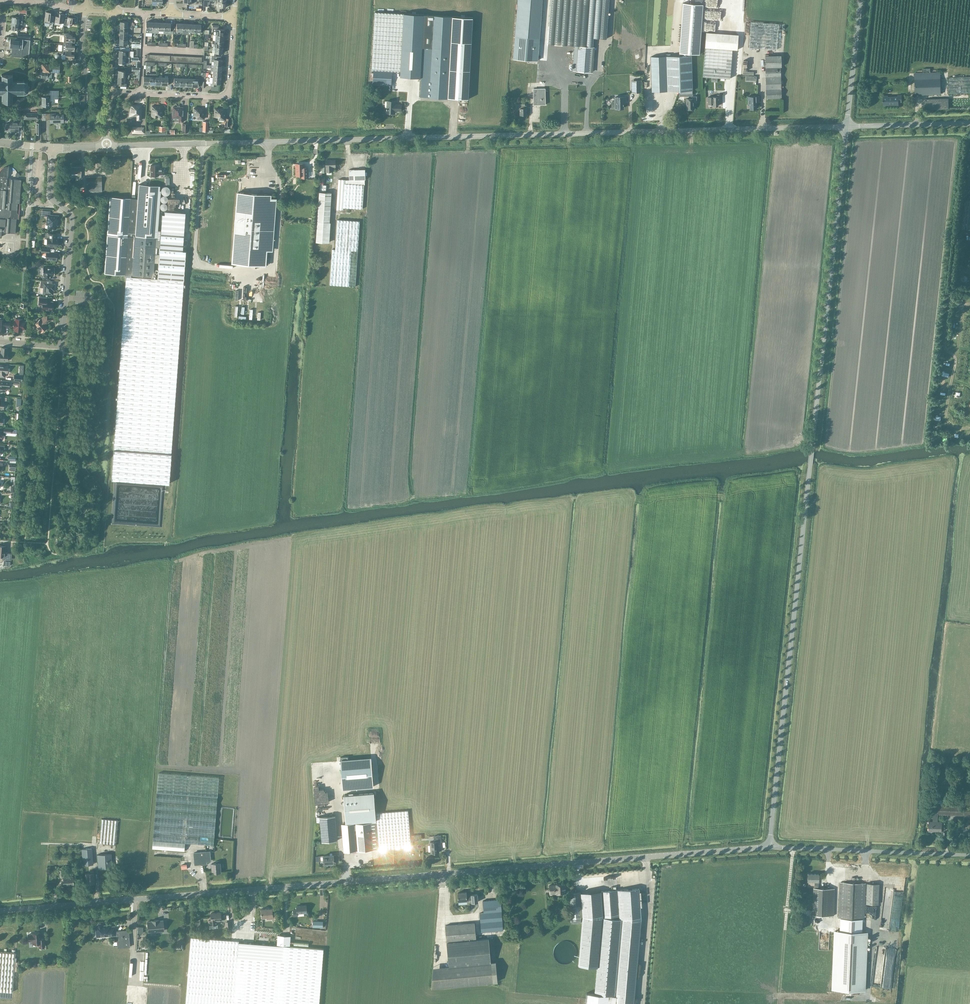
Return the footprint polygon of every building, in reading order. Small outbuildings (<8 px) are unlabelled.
[(514,58),(538,60),(540,32),(543,0),(518,0),(516,28),(514,58)] [(548,43),(575,45),(573,71),(592,72),(593,47),(594,38),(607,39),(609,0),(551,0),(548,43)] [(788,0),(783,0),(752,0),(749,47),(784,50),(788,0)] [(215,1),(215,3),(217,3),(217,11),(222,11),(222,8),(225,8),(226,1),(215,1)] [(683,3),(679,56),(691,55),(691,54),(700,54),(702,25),(703,4),(683,3)] [(53,24),(54,16),(51,16),(51,12),(46,12),(44,21),(47,21),(47,23),(53,24)] [(375,12),(372,70),(374,70),(392,71),(401,72),(404,14),(375,12)] [(64,23),(65,19),(65,14),(59,13),(59,17),(56,16),(55,22),(55,24),(61,25),(61,23),(64,23)] [(401,72),(401,77),(421,78),(420,97),(447,98),(452,17),(404,14),(401,72)] [(13,17),(12,23),(23,24),(23,22),(24,18),(24,16),(19,16),(19,17),(13,17)] [(67,19),(65,19),(64,23),(63,25),(67,26),(67,23),(77,24),(78,17),(75,16),(74,18),(68,17),(67,19)] [(453,17),(448,98),(469,99),(473,18),(453,17)] [(182,31),(182,24),(176,23),(176,26),(173,26),(173,34),(179,34),(179,31),(182,31)] [(216,32),(215,35),(224,35),(224,29),(219,29),(219,25),(213,25),(213,31),(216,32)] [(66,42),(72,43),(75,43),(75,37),(72,37),(72,34),(64,33),(64,37),(66,37),(66,42)] [(705,33),(704,48),(732,50),(737,50),(738,36),(705,33)] [(11,38),(10,48),(13,48),(12,55),(16,55),(16,56),(22,57),(22,56),(24,57),(29,58),(30,40),(23,40),(23,39),(11,38)] [(62,45),(62,51),(63,51),(65,51),(72,51),(74,51),(75,46),(72,46),(72,43),(66,42),(64,42),(64,45),(62,45)] [(214,53),(214,56),(216,56),(216,53),(222,54),(223,48),(214,47),(214,53)] [(732,50),(704,48),(702,77),(730,79),(732,50)] [(62,55),(62,58),(63,59),(65,59),(65,60),(74,60),(74,54),(71,54),(72,51),(65,51),(63,51),(63,54),(62,55)] [(209,55),(209,58),(212,58),(212,59),(214,59),(214,62),(213,65),(221,66),(222,60),(216,59),(216,56),(214,56),(210,56),(209,55)] [(679,56),(667,56),(667,73),(668,91),(692,90),(691,55),(679,56)] [(667,56),(651,57),(652,74),(652,92),(668,91),(667,73),(667,56)] [(765,56),(767,99),(781,98),(780,67),(782,67),(782,56),(765,56)] [(41,78),(52,79),(52,73),(60,73),(60,63),(51,63),(50,65),(42,64),(41,78)] [(371,73),(371,80),(374,80),(373,84),(391,85),(392,71),(374,70),(374,73),(371,73)] [(12,101),(12,94),(17,94),(17,96),(18,96),(18,94),(22,94),(22,95),(23,96),(23,94),(26,93),(27,94),(28,93),(27,92),(29,91),(30,91),(30,90),(29,90),(29,87),(30,87),(30,86),(29,86),(27,84),(28,83),(27,82),(27,83),(24,82),(24,81),(23,81),(23,82),(18,82),(19,81),(17,81),(17,82),(13,82),(13,76),(14,75),(13,75),(12,76),(3,75),(2,74),(1,75),(2,76),(2,82),(0,82),(0,94),(2,94),(2,101),(1,102),(1,103),(2,102),(11,102),(12,103),(13,102),(12,101)] [(177,78),(171,77),(171,83),(174,83),(174,86),(180,86),(180,78),(180,76),(177,76),(177,78)] [(129,77),(118,77),(118,79),(117,79),(116,80),(116,82),(117,82),(117,83),(120,83),(120,86),(126,86),(127,83),(125,83),(125,79),(129,79),(129,77)] [(221,78),(213,77),(212,83),(211,83),(211,86),(216,86),(216,84),(220,84),(221,78)] [(949,93),(969,93),(969,77),(949,77),(949,93)] [(915,80),(915,95),(941,94),(940,79),(915,80)] [(641,80),(632,80),(632,93),(641,93),(641,80)] [(533,89),(534,105),(546,104),(545,88),(533,89)] [(49,97),(42,97),(42,106),(50,106),(50,103),(55,103),(55,95),(59,95),(59,91),(49,91),(49,97)] [(711,107),(717,107),(717,103),(720,103),(720,95),(717,95),(717,97),(711,97),(711,98),(707,98),(707,105),(711,105),(711,107)] [(687,99),(687,109),(694,109),(694,102),(697,102),(697,96),(692,96),(692,99),(687,99)] [(883,97),(883,105),(891,105),(891,106),(898,106),(898,102),(901,102),(901,96),(898,96),(898,98),(888,98),(888,97),(883,97)] [(612,101),(611,102),(612,106),(612,107),(615,107),(615,109),(619,108),(624,108),(624,103),(626,103),(626,101),(626,97),(615,97),(615,101),(612,101)] [(756,102),(759,102),(759,97),(752,97),(748,97),(748,106),(750,106),(750,110),(757,110),(756,102)] [(396,104),(396,101),(387,100),(387,113),(393,113),(393,111),(401,111),(402,104),(396,104)] [(519,110),(520,115),(526,115),(526,106),(525,106),(525,104),(515,104),(515,110),(519,110)] [(130,112),(130,116),(134,116),(134,115),(137,116),(137,120),(141,120),(141,109),(141,105),(138,105),(131,105),(131,112),(130,112)] [(152,106),(151,116),(162,117),(162,110),(159,109),(159,106),(152,106)] [(173,107),(173,118),(180,118),(179,121),(179,122),(183,122),(184,107),(173,107)] [(204,112),(200,112),(201,108),(194,108),(194,116),(197,116),(197,119),(204,119),(204,112)] [(215,109),(214,117),(218,117),(218,119),(225,120),(224,126),(230,126),(230,118),(225,118),(225,112),(222,112),(222,109),(215,109)] [(42,114),(42,120),(50,120),(50,123),(64,122),(63,114),(50,115),(50,113),(42,114)] [(6,124),(5,131),(10,132),(10,133),(12,133),(12,132),(18,133),(18,130),(21,131),(22,122),(11,121),(10,124),(6,124)] [(174,188),(186,189),(189,162),(186,161),(187,148),(179,147),(178,159),(173,159),(172,169),(175,170),(175,175),(179,175),(179,178),(180,178),(180,184),(185,184),(184,186),(181,186),(181,187),(174,186),(174,188)] [(336,160),(326,160),(326,167),(327,167),(327,172),(333,172),(333,167),(336,167),(336,160)] [(302,176),(302,178),(308,178),(308,168),(304,168),(304,164),(296,164),(296,176),(302,176)] [(159,175),(165,175),(165,169),(160,169),(160,170),(159,170),(159,165),(151,165),(151,167),(150,168),(150,170),(150,171),(151,172),(151,176),(159,176),(159,175)] [(2,237),(2,232),(15,233),(16,219),(18,219),(19,214),(17,213),(17,203),(20,203),(22,180),(11,179),(8,179),(9,166),(9,167),(6,167),(4,168),(2,169),(0,171),(0,237),(2,237)] [(72,167),(72,174),(78,174),(78,178),(82,178),(81,167),(72,167)] [(349,180),(365,180),(366,180),(365,169),(349,170),(349,179),(349,180)] [(87,192),(102,192),(102,176),(87,177),(87,192)] [(365,180),(349,180),(345,180),(339,179),(337,210),(343,210),(343,208),(363,209),(364,185),(365,185),(365,180)] [(106,245),(104,273),(122,275),(126,275),(131,275),(153,277),(155,254),(160,185),(139,184),(138,199),(110,197),(106,245)] [(284,185),(282,200),(289,201),(290,186),(284,185)] [(318,222),(330,223),(332,193),(320,192),(318,222)] [(235,241),(233,264),(266,266),(270,209),(277,209),(277,200),(271,199),(271,196),(239,193),(237,210),(237,216),(237,217),(236,217),(235,220),(236,220),(235,234),(235,241)] [(53,229),(53,230),(54,230),(54,229),(56,229),(57,222),(58,222),(59,216),(50,215),(50,211),(43,211),(42,216),(48,216),(47,225),(48,225),(48,229),(53,229)] [(111,478),(111,480),(114,480),(166,484),(169,484),(171,453),(174,411),(185,254),(186,251),(182,251),(183,239),(184,233),(184,232),(185,212),(164,211),(164,214),(162,214),(161,230),(159,254),(157,278),(131,276),(131,275),(126,275),(124,300),(114,449),(111,478)] [(330,285),(355,287),(360,222),(338,220),(335,250),(332,250),(330,285)] [(58,239),(55,239),(56,234),(50,234),(49,238),(47,238),(47,246),(58,246),(59,245),(59,243),(59,242),(59,241),(58,240),(58,239)] [(46,260),(57,260),(57,253),(49,252),(49,249),(42,249),(42,252),(46,253),(46,260)] [(43,279),(50,279),(50,276),(51,276),(54,276),(54,268),(44,267),(43,275),(43,279)] [(43,294),(53,294),(53,288),(54,288),(55,284),(52,284),(52,281),(41,280),(40,288),(44,288),(43,294)] [(39,304),(42,305),(42,309),(53,310),(53,307),(54,306),(54,305),(54,304),(53,303),(53,302),(47,302),(47,298),(39,297),(39,304)] [(47,323),(52,319),(47,314),(41,319),(34,324),(35,325),(34,326),(36,329),(37,328),(41,333),(48,327),(45,325),(47,323)] [(5,330),(5,327),(10,327),(11,321),(5,321),(5,319),(4,319),(4,318),(0,318),(0,330),(5,330)] [(14,320),(13,329),(15,329),(14,331),(16,331),(16,332),(17,332),(18,332),(19,332),(20,332),(20,331),(22,331),(22,329),(26,330),(26,321),(22,321),(23,319),(15,319),(15,320),(14,320)] [(2,393),(2,392),(5,392),(5,387),(9,388),(9,381),(0,381),(0,393),(2,393)] [(4,428),(4,431),(2,431),(0,431),(0,441),(2,441),(2,435),(6,435),(6,432),(16,433),(17,429),(4,428)] [(349,760),(349,756),(341,757),(343,789),(374,787),(371,759),(349,760)] [(159,773),(157,792),(218,797),(219,778),(159,773)] [(951,775),(935,774),(935,789),(950,790),(951,775)] [(218,797),(157,792),(153,841),(185,843),(214,845),(218,797)] [(376,821),(374,793),(344,795),(346,823),(372,821),(372,823),(376,822),(376,821)] [(969,816),(969,806),(930,805),(930,814),(969,816)] [(379,849),(411,847),(408,811),(376,813),(377,822),(379,849)] [(320,817),(322,842),(337,841),(335,816),(320,817)] [(100,843),(116,844),(118,820),(102,819),(100,843)] [(379,849),(377,822),(376,822),(372,823),(356,824),(356,825),(355,825),(355,830),(356,830),(358,851),(379,849)] [(929,832),(933,832),(933,831),(941,831),(942,830),(945,830),(945,823),(942,823),(942,822),(929,822),(929,832)] [(357,851),(355,830),(355,825),(355,824),(342,825),(344,852),(357,851)] [(431,842),(432,853),(439,852),(439,841),(442,841),(441,835),(434,836),(435,842),(431,842)] [(185,843),(153,841),(153,849),(185,851),(185,843)] [(92,848),(82,849),(83,866),(94,865),(92,848)] [(194,853),(195,865),(206,864),(205,852),(194,853)] [(99,854),(99,868),(113,867),(113,853),(99,854)] [(339,855),(334,855),(332,855),(332,853),(330,853),(330,855),(323,856),(324,864),(334,863),(334,861),(339,860),(339,855)] [(212,864),(212,871),(215,871),(215,873),(221,873),(220,861),(217,861),(217,863),(212,864)] [(91,873),(89,873),(87,873),(87,882),(95,882),(95,871),(91,871),(91,873)] [(808,874),(808,881),(815,881),(814,888),(813,915),(833,916),(831,916),(832,889),(835,889),(818,888),(819,874),(808,874)] [(64,877),(64,885),(74,884),(74,877),(64,877)] [(862,920),(864,920),(865,883),(841,882),(839,919),(841,919),(862,920)] [(556,885),(549,886),(550,890),(550,893),(555,893),(557,893),(566,893),(566,884),(562,884),(561,884),(561,883),(560,883),(559,883),(558,884),(556,884),(556,885)] [(866,904),(878,904),(879,884),(867,884),(866,904)] [(640,888),(601,891),(603,917),(620,916),(620,919),(642,917),(640,888)] [(467,892),(458,893),(459,904),(468,904),(468,903),(472,902),(478,902),(477,894),(471,894),(467,895),(467,892)] [(581,893),(569,893),(570,906),(581,905),(582,905),(581,893)] [(479,913),(481,932),(503,930),(500,899),(482,901),(483,913),(479,913)] [(294,916),(295,916),(298,915),(297,913),(304,912),(304,915),(308,915),(308,912),(307,912),(307,905),(297,906),(297,909),(293,910),(294,916)] [(571,918),(581,917),(582,917),(581,905),(570,906),(571,918)] [(268,917),(268,918),(273,918),(273,908),(262,909),(262,917),(268,917)] [(221,913),(211,913),(211,920),(209,920),(209,925),(219,924),(219,921),(222,921),(221,913)] [(635,997),(642,917),(620,919),(602,918),(597,967),(595,994),(586,993),(586,998),(585,1003),(634,1003),(635,997)] [(862,920),(841,919),(840,931),(835,931),(833,989),(864,991),(867,932),(862,932),(862,920)] [(159,921),(159,920),(152,921),(152,922),(148,922),(148,932),(157,931),(157,930),(164,929),(163,921),(159,921)] [(433,968),(431,988),(498,982),(496,961),(491,962),(489,939),(481,939),(481,937),(476,937),(474,923),(446,926),(449,966),(433,967),(433,968)] [(103,926),(103,925),(101,924),(99,924),(97,925),(97,926),(96,926),(97,933),(98,937),(116,935),(115,927),(111,927),(110,925),(103,926)] [(117,932),(118,947),(118,948),(130,947),(129,931),(117,932)] [(32,933),(32,934),(28,935),(29,941),(33,940),(33,944),(39,943),(39,947),(45,946),(44,938),(40,939),(40,932),(32,933)] [(290,945),(291,936),(278,935),(278,942),(277,944),(284,945),(287,945),(290,945)] [(287,946),(287,945),(284,945),(284,946),(272,945),(239,942),(239,941),(203,938),(191,937),(186,1003),(319,1003),(321,978),(324,949),(310,948),(287,946)] [(13,992),(15,953),(0,952),(0,991),(13,992)] [(174,969),(134,966),(131,1003),(171,1003),(174,969)]
